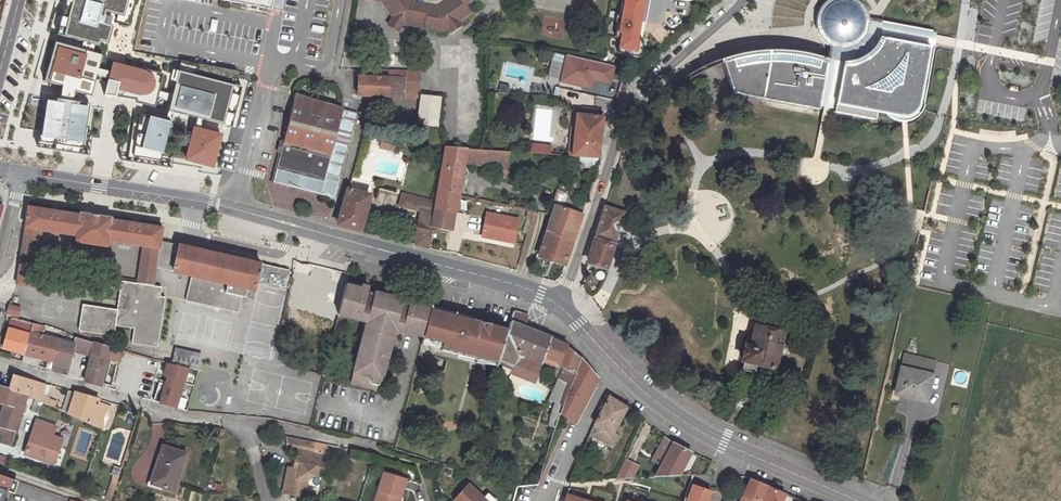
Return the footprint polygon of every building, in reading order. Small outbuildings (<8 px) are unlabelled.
[(57,35),(89,43),(94,45),(99,46),(99,42),(106,44),(111,26),(108,25),(111,17),(104,15),(105,12),(116,15),(115,21),(128,24),(134,1),(129,0),(66,0),(57,35)] [(279,11),(281,0),(219,0),(279,11)] [(382,1),(393,17),(391,20),(401,27),(403,24),(441,31),(447,26),(457,20),(470,12),(466,5),(469,2),(469,0),(376,0),(382,1)] [(618,16),(616,15),(614,22),(617,22),(614,37),(619,38),(617,53),(640,57),(643,41),(637,40),(645,0),(621,0),(618,16)] [(820,103),(834,106),(833,113),(840,114),(864,119),(876,122),(883,92),(885,93),(884,96),(884,101),(884,104),(885,110),(887,112),(889,114),(891,116),(893,117),(897,119),(900,119),(902,119),(908,118),(911,117),(913,116),(915,114),(917,112),(919,110),(920,107),(921,104),(922,96),(924,87),(921,87),(930,33),(931,29),(879,21),(869,19),(869,17),(868,15),(867,13),(864,7),(863,4),(860,2),(858,0),(829,0),(828,0),(825,3),(822,5),(820,8),(819,10),(818,13),(816,20),(816,23),(816,28),(819,34),(821,38),(824,41),(827,44),(830,46),(831,47),(832,47),(835,47),(832,60),(820,103)] [(397,31),(401,27),(391,20),(388,24),(397,31)] [(460,25),(457,20),(447,26),(451,32),(460,25)] [(54,42),(44,81),(66,88),(66,89),(91,96),(95,79),(96,76),(97,71),(101,55),(92,53),(87,51),(54,42)] [(820,103),(832,60),(828,59),(822,57),(814,55),(806,54),(800,52),(779,50),(771,50),(763,51),(755,51),(749,52),(742,54),(737,55),(729,57),(722,60),(713,63),(713,64),(715,66),(724,63),(726,70),(734,72),(739,87),(763,92),(763,98),(818,110),(820,103)] [(591,88),(593,80),(609,84),(613,68),(597,64),(597,63),(566,56),(560,80),(591,88)] [(168,110),(231,127),(241,87),(233,85),(236,71),(180,61),(168,110)] [(107,82),(104,95),(114,97),(114,96),(136,99),(136,102),(154,107),(162,75),(144,70),(143,72),(112,64),(109,74),(108,81),(107,81),(107,82)] [(731,85),(739,87),(734,72),(726,70),(731,85)] [(96,76),(95,79),(107,82),(107,81),(108,81),(109,74),(97,71),(96,76)] [(388,71),(371,71),(371,77),(358,77),(357,95),(370,96),(377,96),(404,97),(404,96),(418,97),(418,87),(405,87),(405,78),(388,78),(388,71)] [(419,73),(405,72),(405,78),(405,87),(418,87),(419,73)] [(333,106),(295,95),(276,174),(273,182),(283,185),(334,198),(358,114),(342,109),(342,108),(333,106)] [(439,98),(421,96),(417,123),(436,126),(439,98)] [(42,112),(38,141),(81,148),(89,104),(45,98),(42,112)] [(818,110),(833,113),(834,106),(820,103),(818,110)] [(576,114),(572,156),(579,156),(598,157),(603,116),(596,116),(596,113),(596,111),(587,110),(586,115),(581,115),(576,114)] [(134,113),(129,148),(140,154),(152,152),(161,156),(170,122),(134,113)] [(185,160),(212,167),(220,135),(194,128),(185,160)] [(390,138),(383,136),(380,147),(388,149),(390,138)] [(532,143),(531,153),(538,154),(539,144),(532,143)] [(556,146),(539,144),(538,154),(555,155),(556,146)] [(508,152),(486,150),(444,147),(437,191),(459,196),(464,162),(501,168),(504,176),(509,174),(506,168),(508,152)] [(129,148),(127,161),(158,166),(161,156),(152,152),(140,154),(129,148)] [(572,156),(568,155),(566,162),(578,164),(579,156),(572,156)] [(595,168),(598,157),(579,156),(578,164),(577,166),(595,168)] [(338,225),(361,230),(370,196),(348,190),(338,225)] [(437,191),(435,202),(432,223),(433,226),(450,229),(453,212),(456,212),(459,196),(437,191)] [(565,261),(586,201),(556,191),(551,205),(554,206),(540,253),(565,261)] [(414,244),(428,247),(433,226),(432,223),(435,202),(402,194),(399,205),(420,211),(414,244)] [(605,207),(588,262),(606,267),(622,212),(605,207)] [(160,242),(162,228),(111,220),(111,218),(97,216),(79,213),(79,215),(29,208),(13,286),(29,289),(38,243),(54,236),(55,232),(76,235),(75,241),(106,246),(107,241),(142,246),(158,249),(160,242)] [(518,220),(486,213),(482,236),(513,243),(518,220)] [(155,267),(172,271),(178,246),(160,242),(158,249),(155,267)] [(155,267),(158,249),(142,246),(137,284),(152,287),(155,267)] [(255,284),(284,290),(288,274),(279,272),(280,269),(178,246),(172,271),(191,276),(185,300),(238,313),(242,297),(252,299),(255,284)] [(338,314),(346,284),(292,272),(282,319),(333,333),(338,314)] [(151,295),(152,287),(137,284),(120,282),(116,310),(82,305),(78,330),(113,336),(115,326),(133,328),(131,343),(157,347),(164,298),(159,297),(151,295)] [(367,290),(346,284),(338,314),(363,321),(370,322),(369,330),(364,329),(361,340),(364,342),(362,353),(358,352),(350,382),(368,387),(371,377),(379,380),(381,380),(392,336),(388,335),(390,328),(397,329),(423,336),(430,307),(408,301),(407,304),(402,302),(402,299),(387,295),(373,292),(372,295),(366,294),(367,290)] [(160,288),(152,287),(151,295),(159,297),(160,288)] [(8,306),(6,314),(17,317),(19,309),(11,307),(8,306)] [(429,346),(438,309),(430,307),(423,336),(420,344),(429,346)] [(468,317),(438,309),(429,346),(440,349),(439,351),(466,358),(466,355),(477,358),(498,361),(508,328),(491,326),(491,324),(481,323),(471,320),(471,318),(468,317)] [(559,366),(568,347),(567,346),(567,345),(549,338),(533,332),(520,326),(524,324),(526,316),(513,312),(508,328),(498,361),(497,363),(511,368),(509,372),(533,382),(540,365),(513,354),(515,350),(542,360),(557,367),(558,365),(559,366)] [(31,324),(12,318),(9,328),(8,328),(3,347),(13,351),(23,354),(31,324)] [(41,327),(31,324),(23,354),(24,354),(37,358),(47,360),(54,362),(60,341),(39,336),(41,327)] [(783,332),(754,325),(749,346),(745,345),(741,361),(744,361),(744,363),(743,365),(743,367),(743,369),(744,370),(751,372),(753,371),(754,371),(755,369),(756,364),(767,367),(768,368),(772,368),(774,368),(778,353),(788,355),(785,368),(804,372),(808,354),(779,347),(783,332)] [(396,332),(397,329),(390,328),(388,335),(392,336),(393,334),(396,332)] [(92,344),(75,339),(73,344),(73,345),(71,351),(89,356),(92,344)] [(60,372),(64,373),(66,365),(67,366),(71,351),(73,345),(60,341),(54,362),(52,370),(60,372)] [(93,342),(92,344),(89,356),(83,381),(91,383),(100,386),(107,359),(109,347),(93,342)] [(120,350),(109,347),(107,359),(117,362),(118,361),(120,350)] [(554,402),(561,405),(564,394),(580,359),(574,353),(568,347),(559,366),(563,368),(558,378),(549,399),(554,402)] [(188,368),(198,369),(202,354),(174,349),(170,364),(188,368)] [(935,362),(905,354),(895,393),(910,397),(911,395),(926,398),(935,362)] [(564,394),(561,405),(558,414),(572,421),(597,379),(580,359),(564,394)] [(45,368),(52,370),(54,362),(47,360),(45,368)] [(551,374),(554,376),(556,372),(559,366),(558,365),(557,367),(542,360),(541,363),(554,368),(551,374)] [(162,376),(166,377),(164,386),(158,403),(163,405),(175,408),(188,368),(170,364),(167,363),(162,376)] [(556,372),(554,376),(558,378),(563,368),(559,366),(556,372)] [(9,386),(8,388),(17,391),(26,395),(51,406),(52,401),(46,399),(47,398),(46,397),(41,396),(45,385),(44,385),(12,375),(9,386)] [(371,377),(368,387),(377,389),(379,380),(371,377)] [(152,401),(158,403),(164,386),(158,384),(152,401)] [(49,387),(45,385),(41,396),(46,397),(49,387)] [(8,388),(0,386),(0,403),(3,404),(2,406),(3,406),(6,407),(4,415),(1,414),(0,416),(0,427),(2,427),(0,432),(0,444),(10,447),(21,412),(23,405),(26,395),(17,391),(8,388)] [(61,411),(67,414),(74,393),(68,391),(61,411)] [(97,403),(98,400),(94,399),(74,393),(67,414),(100,428),(107,407),(97,403)] [(609,397),(594,422),(589,434),(592,436),(610,446),(614,440),(609,438),(612,433),(626,408),(609,397)] [(550,417),(556,419),(558,414),(561,405),(554,402),(550,417)] [(100,428),(102,429),(103,430),(110,408),(107,407),(100,428)] [(51,436),(54,427),(36,421),(25,454),(53,464),(61,440),(51,436)] [(314,442),(286,437),(287,450),(296,452),(293,469),(288,468),(283,493),(303,497),(306,480),(313,475),(321,477),(325,457),(311,454),(314,442)] [(661,465),(654,477),(677,476),(690,452),(682,448),(672,443),(664,438),(655,455),(659,458),(663,460),(661,465)] [(173,491),(185,454),(162,446),(150,484),(173,491)] [(624,459),(614,479),(631,478),(637,466),(624,459)] [(399,497),(404,480),(383,473),(375,500),(395,500),(396,497),(399,497)] [(0,475),(0,500),(3,500),(6,492),(11,479),(0,475)] [(16,481),(11,479),(6,492),(12,493),(16,481)] [(750,479),(742,497),(741,498),(740,500),(759,500),(766,485),(750,479)] [(455,500),(485,500),(482,498),(481,497),(467,484),(453,500),(455,500)] [(108,497),(112,498),(116,486),(112,485),(108,497)] [(766,485),(759,500),(781,500),(784,493),(766,485)] [(709,492),(692,486),(687,499),(684,498),(683,500),(706,500),(709,492)]
